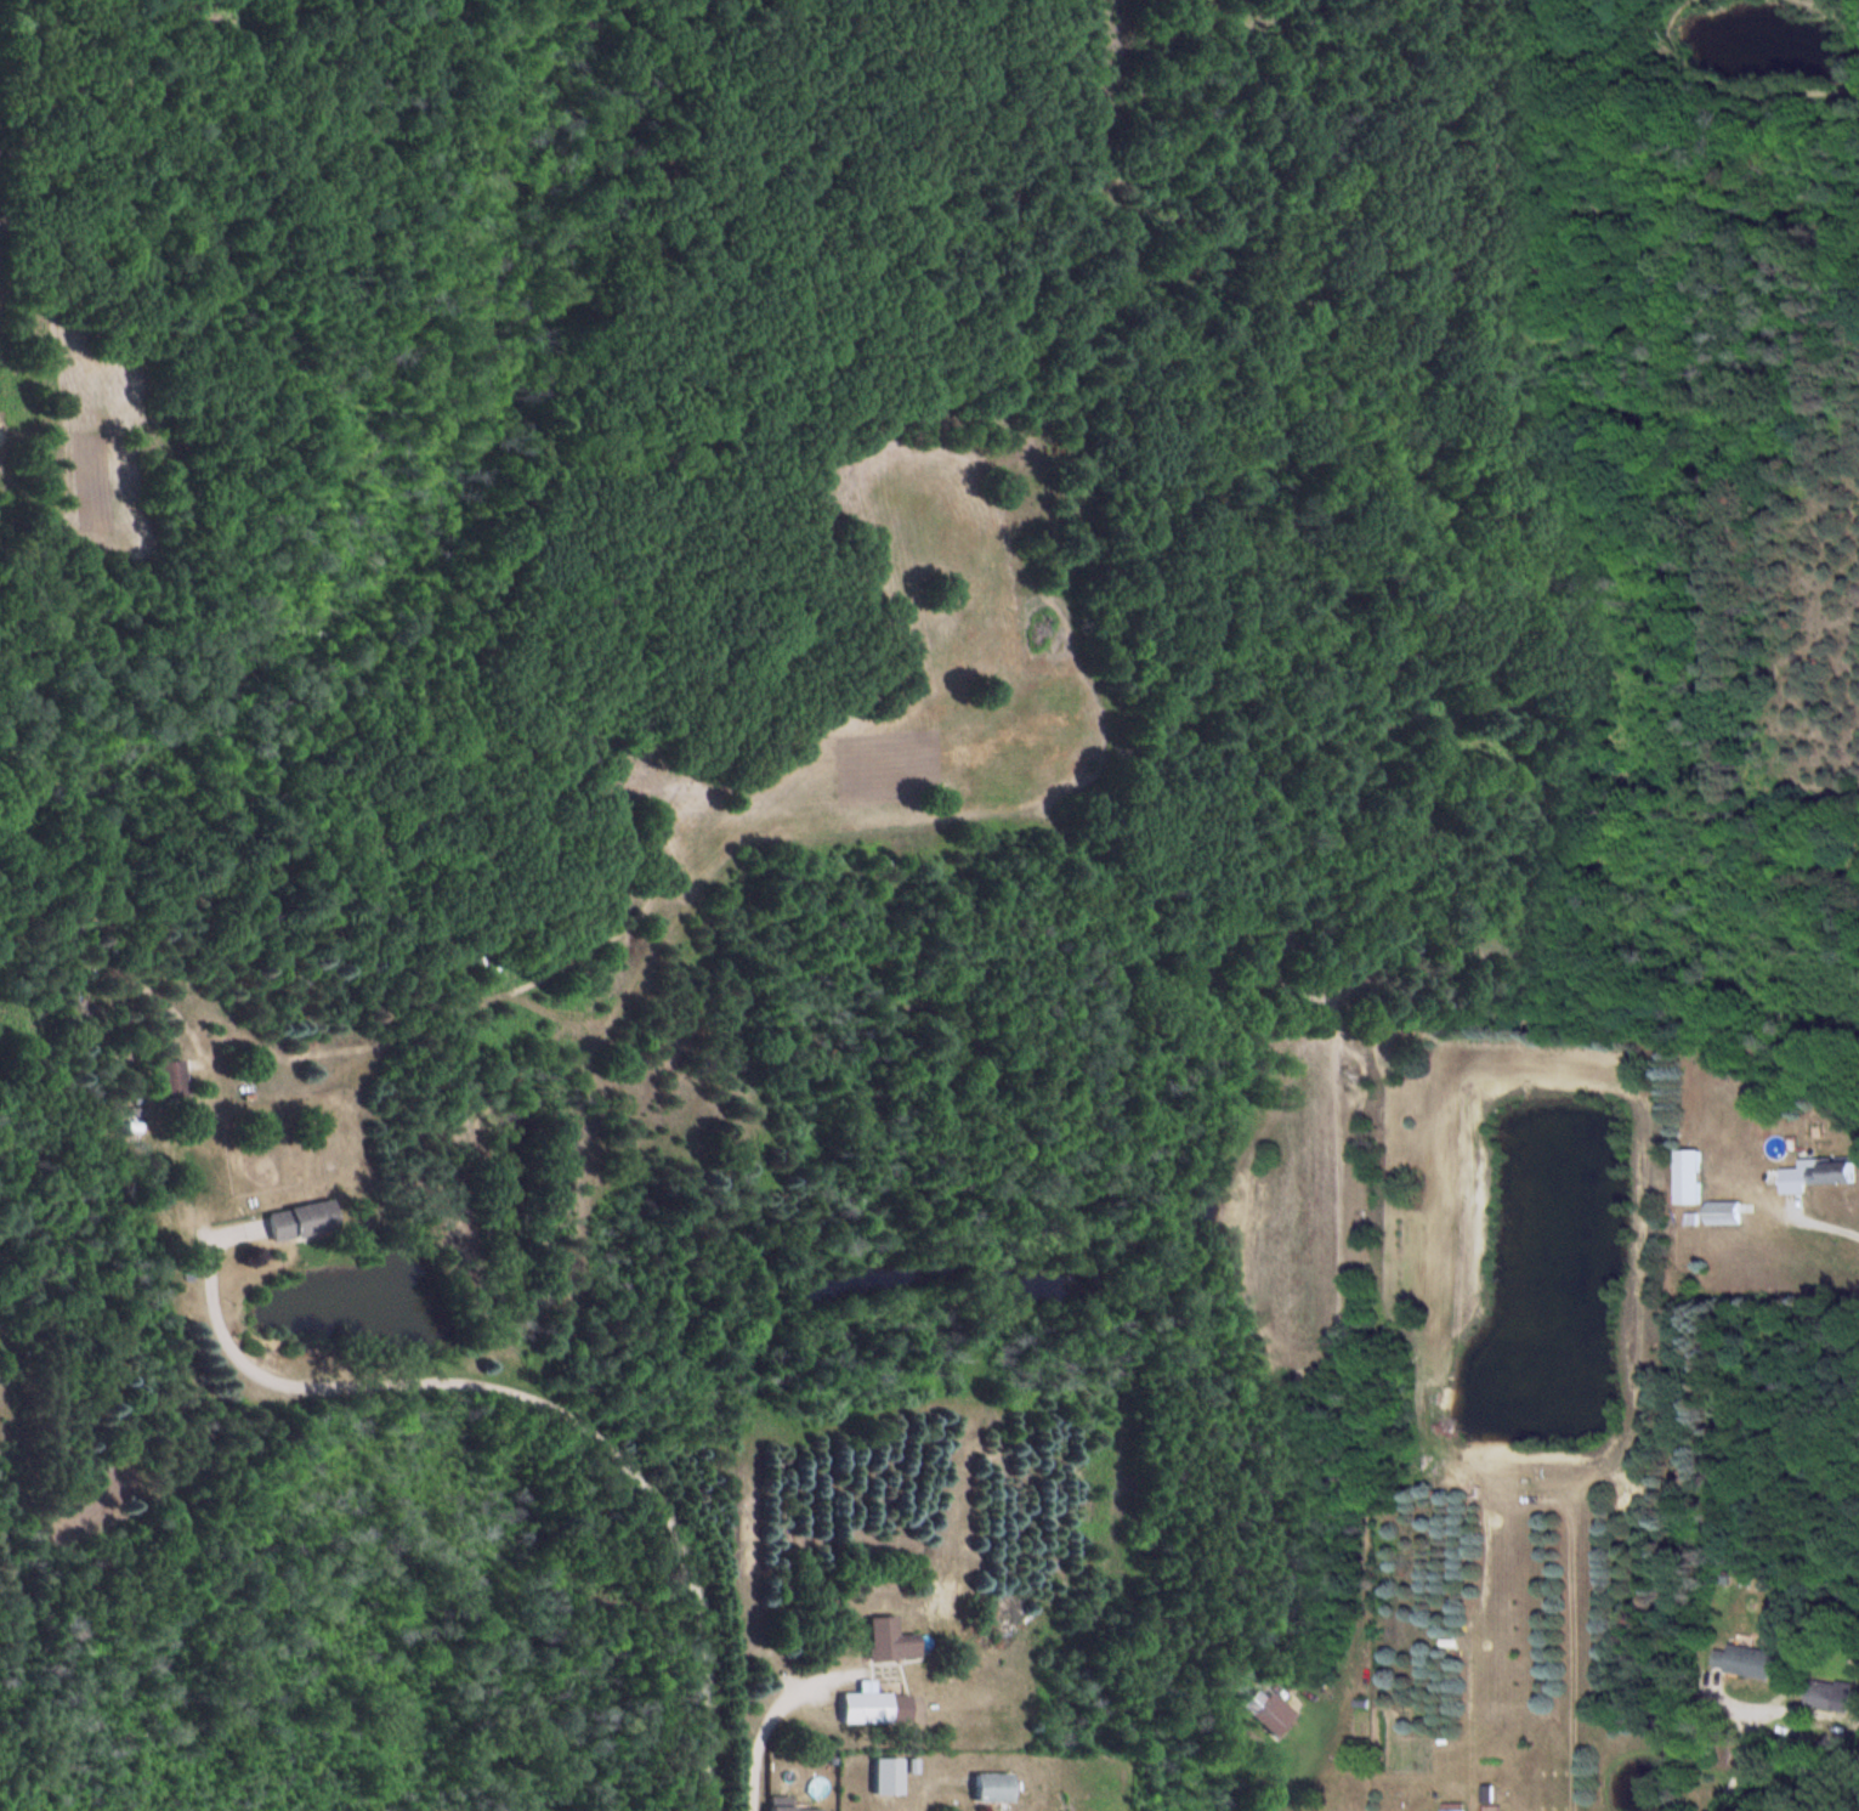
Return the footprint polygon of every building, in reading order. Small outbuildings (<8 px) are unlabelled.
[(187,1099),(185,1063),(158,1064),(160,1100),(187,1099)] [(1680,1152),(1680,1206),(1706,1206),(1706,1152),(1680,1152)] [(1858,1185),(1858,1161),(1804,1161),(1804,1170),(1784,1170),(1784,1195),(1809,1195),(1809,1185),(1858,1185)] [(274,1243),(339,1233),(334,1203),(269,1213),(274,1243)] [(1746,1226),(1746,1203),(1711,1203),(1711,1226),(1746,1226)] [(898,1619),(870,1619),(871,1662),(920,1661),(919,1637),(898,1637),(898,1619)] [(1720,1652),(1717,1670),(1775,1681),(1780,1654),(1733,1646),(1732,1654),(1720,1652)] [(1854,1714),(1857,1686),(1813,1680),(1809,1708),(1854,1714)] [(844,1696),(844,1724),(911,1724),(911,1695),(844,1696)] [(1293,1723),(1271,1701),(1257,1716),(1279,1738),(1293,1723)] [(1014,1775),(978,1775),(978,1803),(1014,1803),(1014,1775)] [(773,1798),(773,1810),(824,1810),(793,1810),(793,1798),(773,1798)]
